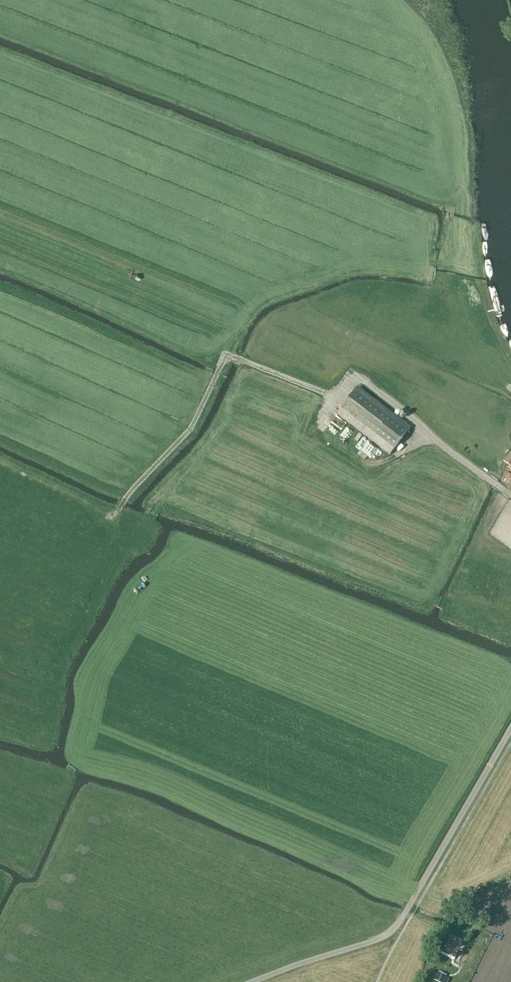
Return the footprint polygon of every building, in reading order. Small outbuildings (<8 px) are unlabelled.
[(357,388),(337,414),(390,455),(410,429),(357,388)] [(510,486),(510,475),(506,472),(501,481),(510,486)] [(438,952),(453,959),(460,941),(445,935),(438,952)] [(438,972),(434,981),(436,981),(443,981),(446,976),(438,972)]
